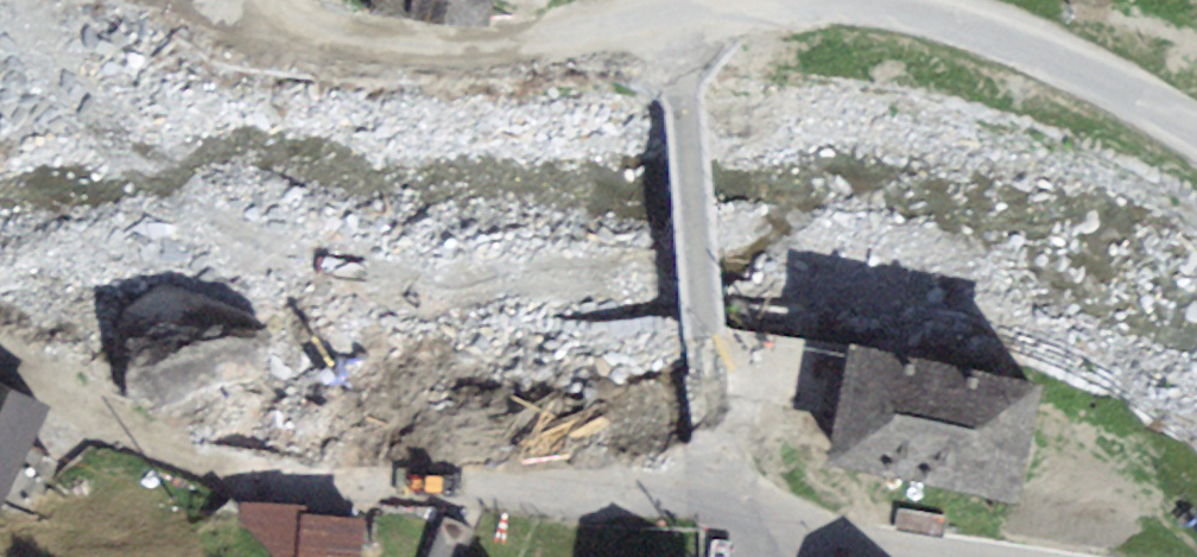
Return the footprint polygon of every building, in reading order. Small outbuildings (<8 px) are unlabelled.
[(408,5),(490,17),(492,0),(409,0),(408,5)] [(1042,367),(852,329),(826,455),(1017,493),(1042,367)] [(334,471),(354,345),(264,331),(256,380),(210,373),(198,450),(334,471)] [(0,378),(0,478),(11,483),(49,400),(0,378)] [(250,503),(248,556),(298,556),(298,549),(300,512),(300,505),(250,503)] [(367,514),(300,512),(298,549),(365,551),(367,514)] [(426,556),(462,556),(474,528),(443,516),(426,556)]
